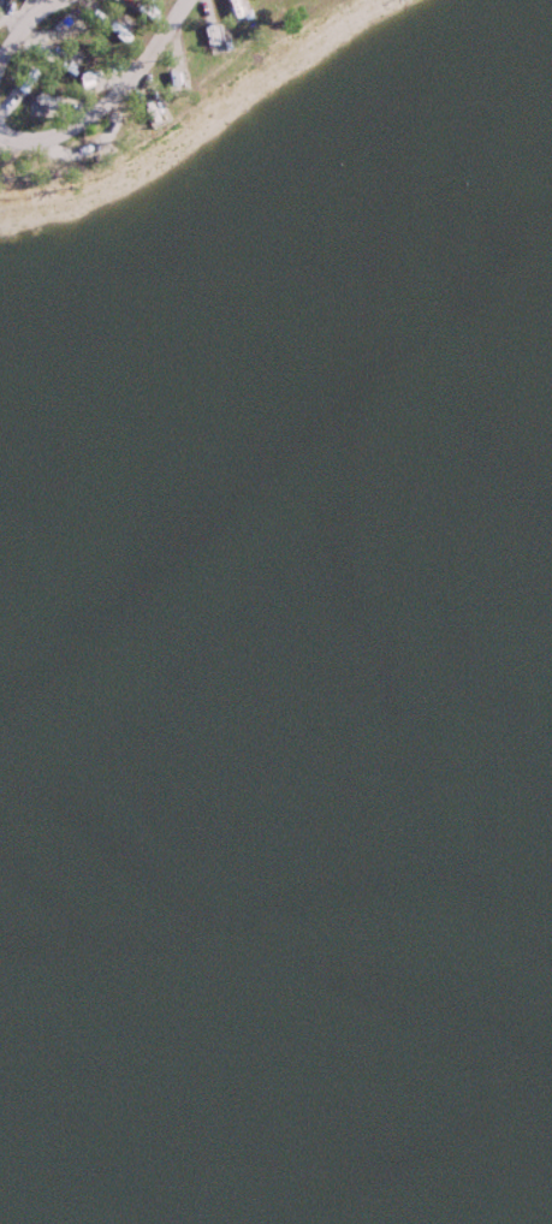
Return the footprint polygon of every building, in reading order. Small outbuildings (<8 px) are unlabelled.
[(247,0),(231,0),(231,20),(247,20),(247,0)] [(118,44),(128,33),(112,18),(101,29),(118,44)]
